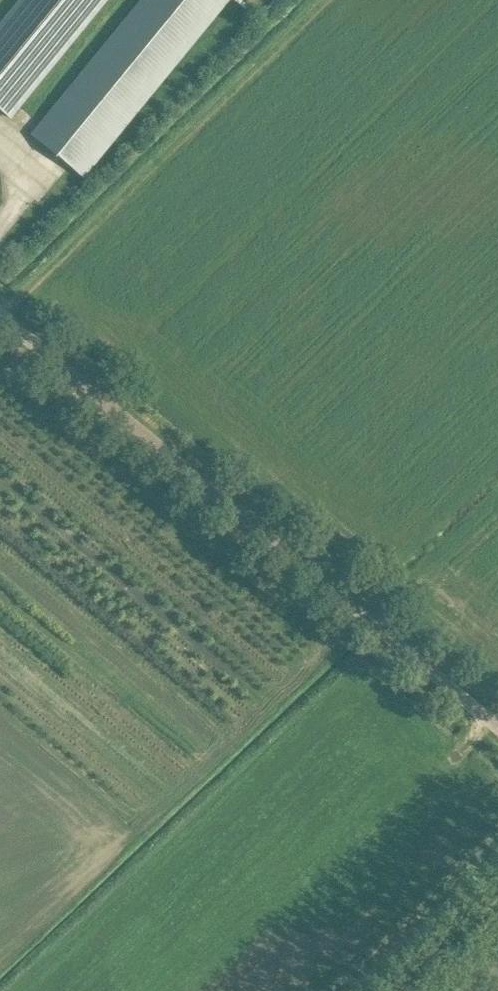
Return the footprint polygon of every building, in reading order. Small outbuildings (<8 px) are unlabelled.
[(0,25),(0,109),(10,118),(107,0),(21,0),(0,25)] [(31,136),(83,177),(228,0),(143,0),(31,136)]
